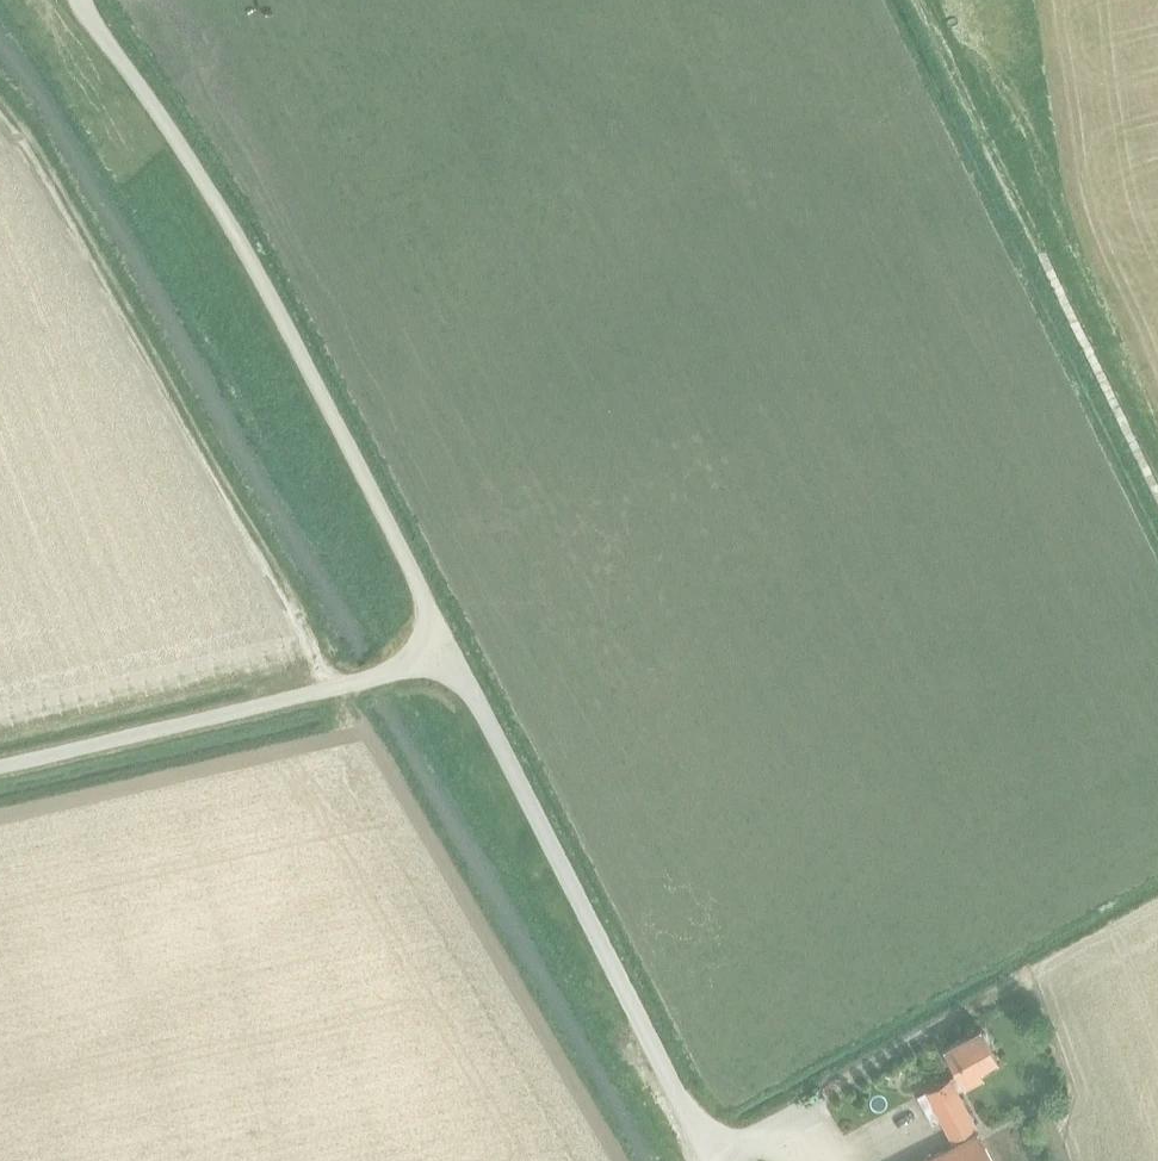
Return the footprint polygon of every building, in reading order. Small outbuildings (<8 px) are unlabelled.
[(988,1044),(989,1038),(986,1032),(980,1030),(979,1028),(941,1049),(956,1076),(925,1093),(953,1144),(923,1160),(993,1160),(954,1090),(982,1075),(977,1067),(995,1058),(988,1044)]
